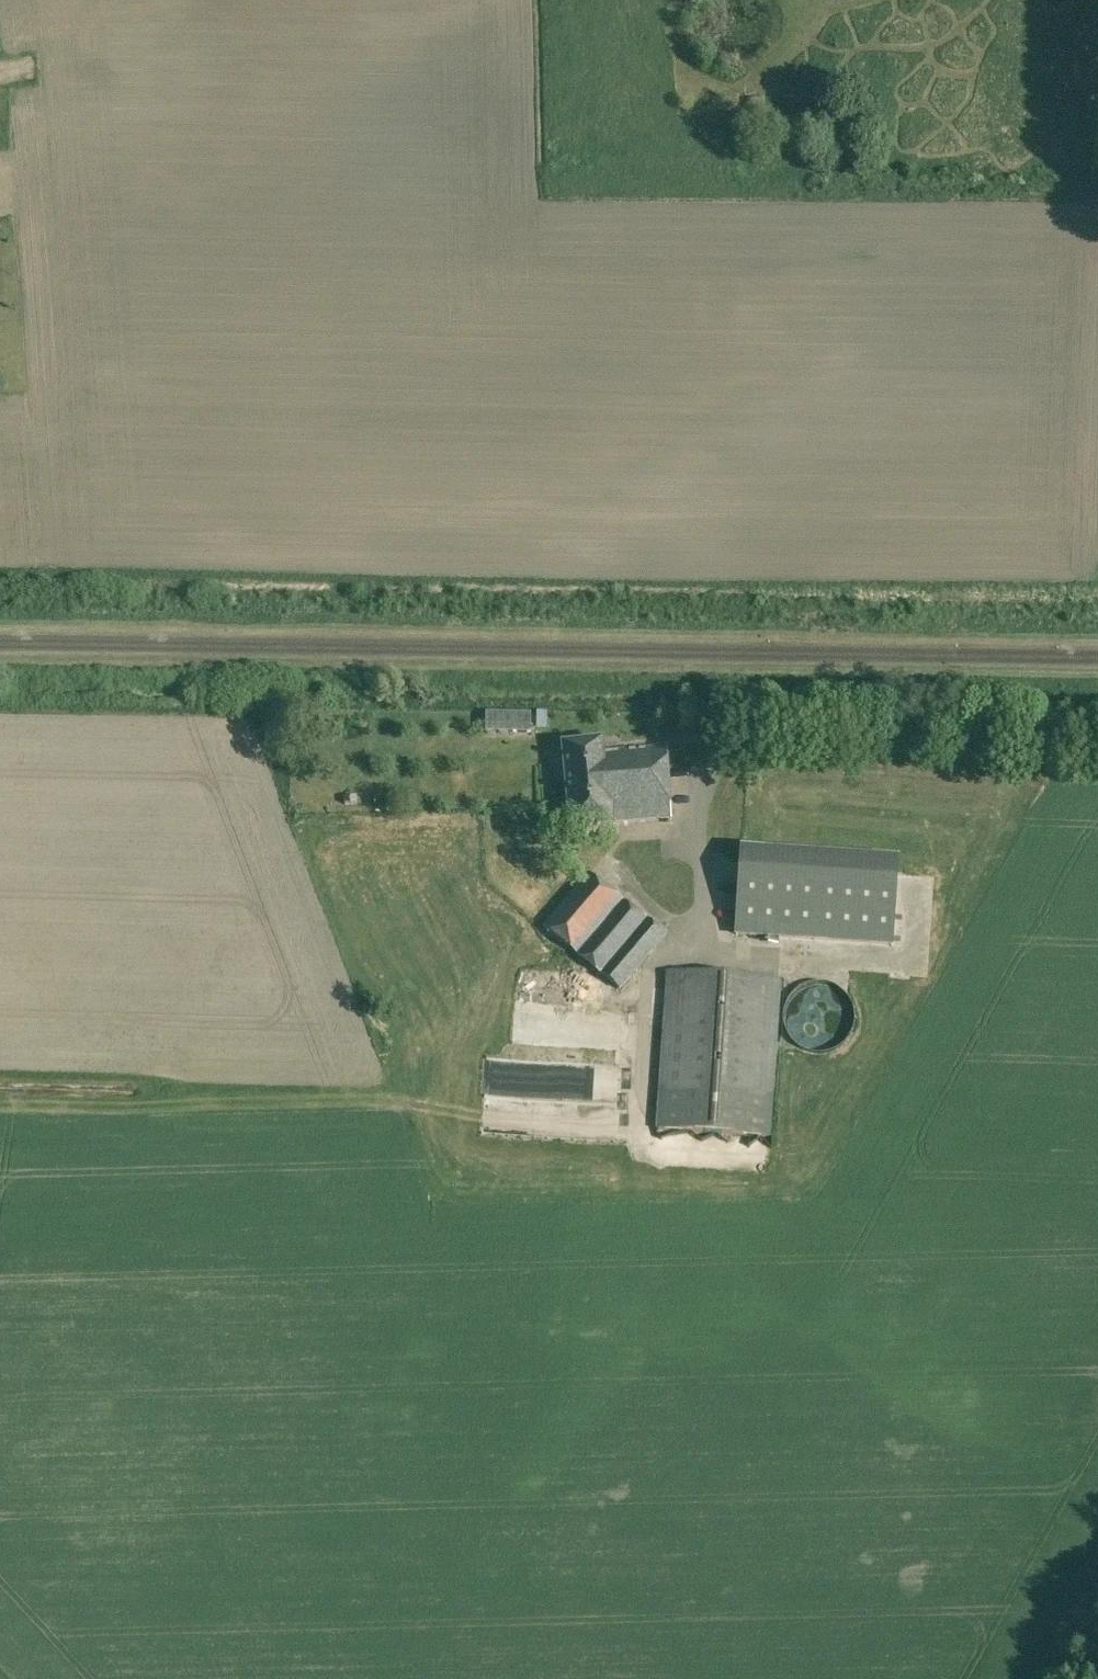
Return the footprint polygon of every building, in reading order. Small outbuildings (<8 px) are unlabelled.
[(535,725),(550,726),(551,707),(535,707),(535,725)] [(531,732),(531,714),(509,714),(509,732),(531,732)] [(564,745),(567,790),(668,782),(666,747),(602,752),(601,742),(564,745)] [(567,790),(570,828),(613,825),(612,821),(671,817),(668,782),(567,790)] [(545,928),(622,989),(665,934),(588,873),(545,928)] [(739,935),(892,944),(896,885),(743,875),(739,935)] [(657,1130),(768,1138),(779,980),(668,973),(657,1130)] [(865,999),(872,989),(856,979),(849,989),(865,999)] [(784,1011),(784,1014),(784,1017),(784,1020),(784,1024),(785,1027),(786,1030),(787,1032),(788,1035),(790,1038),(792,1040),(794,1043),(796,1045),(799,1047),(802,1048),(804,1050),(807,1051),(810,1052),(813,1052),(816,1053),(820,1053),(823,1053),(826,1052),(829,1052),(832,1051),(835,1049),(837,1048),(840,1046),(843,1044),(845,1042),(847,1040),(849,1037),(850,1035),(852,1032),(853,1029),(854,1026),(854,1023),(855,1020),(855,1017),(855,1013),(854,1010),(854,1007),(853,1004),(851,1002),(850,999),(848,996),(846,994),(844,992),(842,990),(839,988),(837,986),(834,985),(831,984),(828,983),(825,982),(822,982),(819,982),(816,982),(813,982),(810,983),(807,984),(804,985),(801,986),(799,988),(796,990),(794,992),(792,994),(790,997),(788,1000),(787,1002),(786,1005),(785,1008),(784,1011)]
